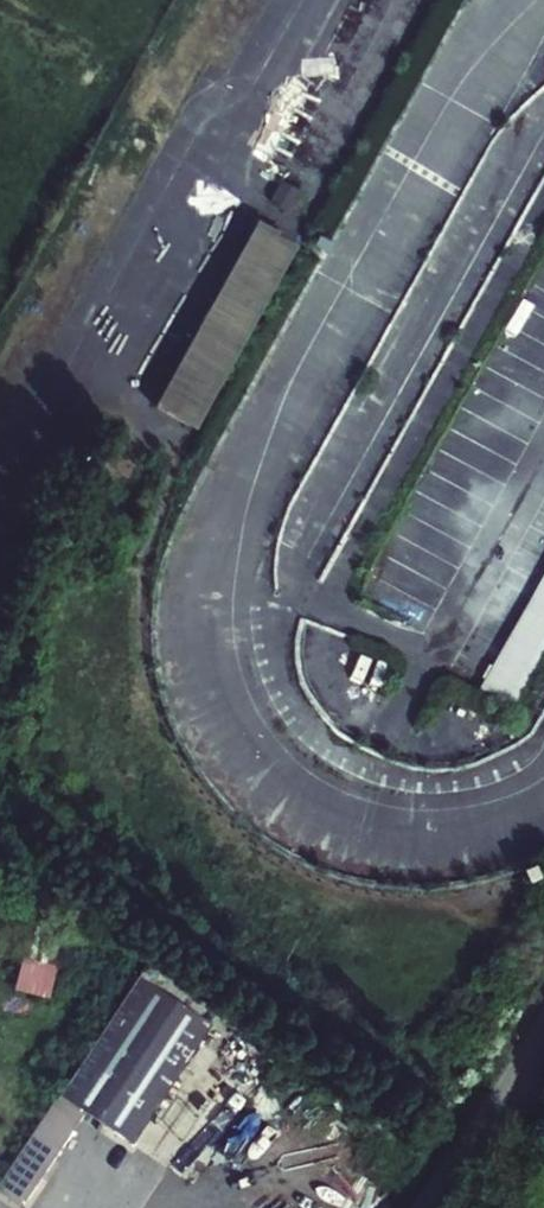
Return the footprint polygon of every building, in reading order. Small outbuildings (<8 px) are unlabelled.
[(262,171),(330,204),(430,0),(346,0),(262,171)] [(268,201),(287,212),(298,194),(278,182),(268,201)] [(476,692),(510,712),(543,652),(543,570),(476,692)] [(27,925),(12,989),(48,998),(62,933),(27,925)] [(0,1179),(0,1192),(19,1205),(82,1110),(130,1142),(209,1024),(136,975),(0,1179)] [(400,1197),(367,1172),(339,1207),(391,1207),(400,1197)]
